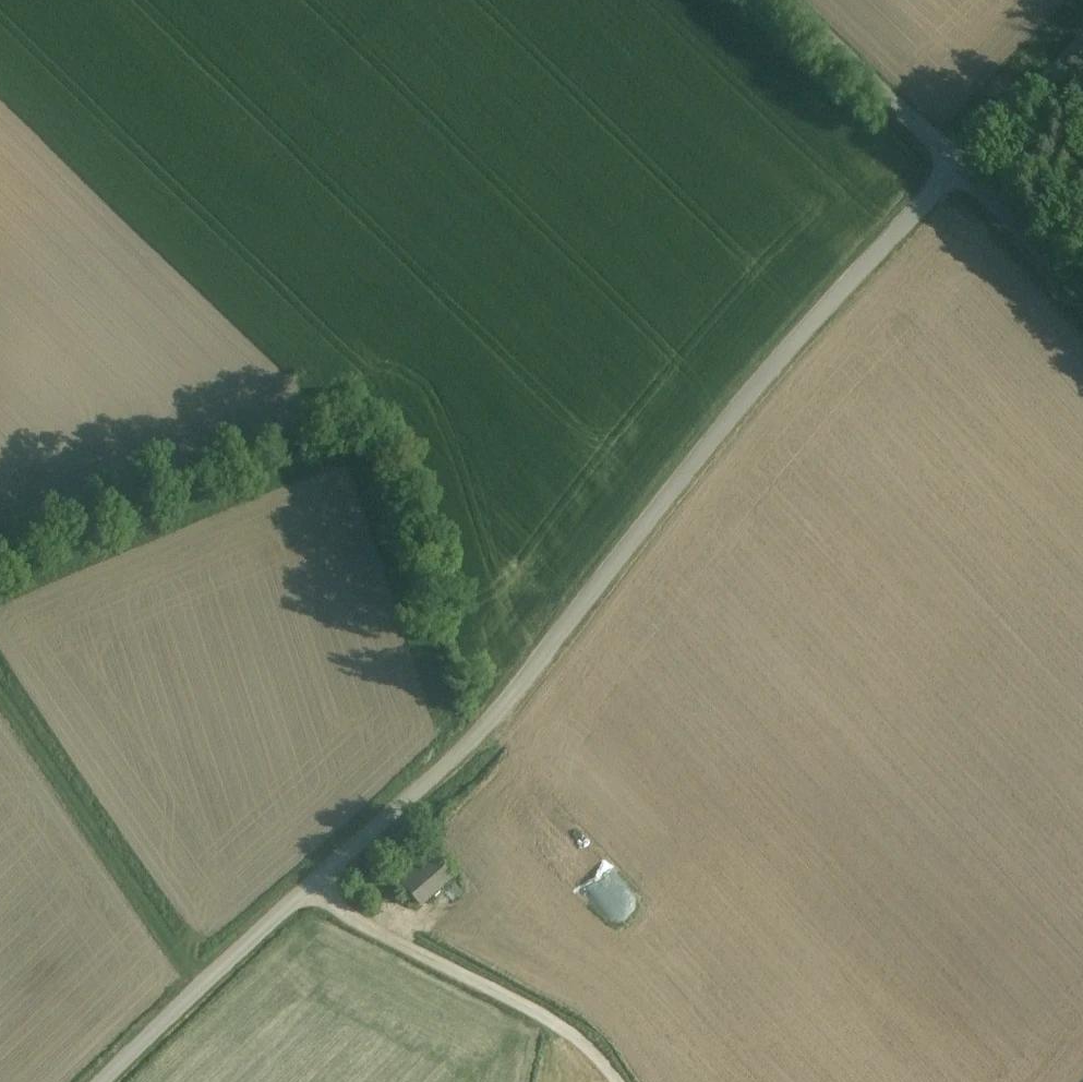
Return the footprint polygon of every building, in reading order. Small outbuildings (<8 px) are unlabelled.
[(427,853),(396,881),(419,908),(450,880),(427,853)]
